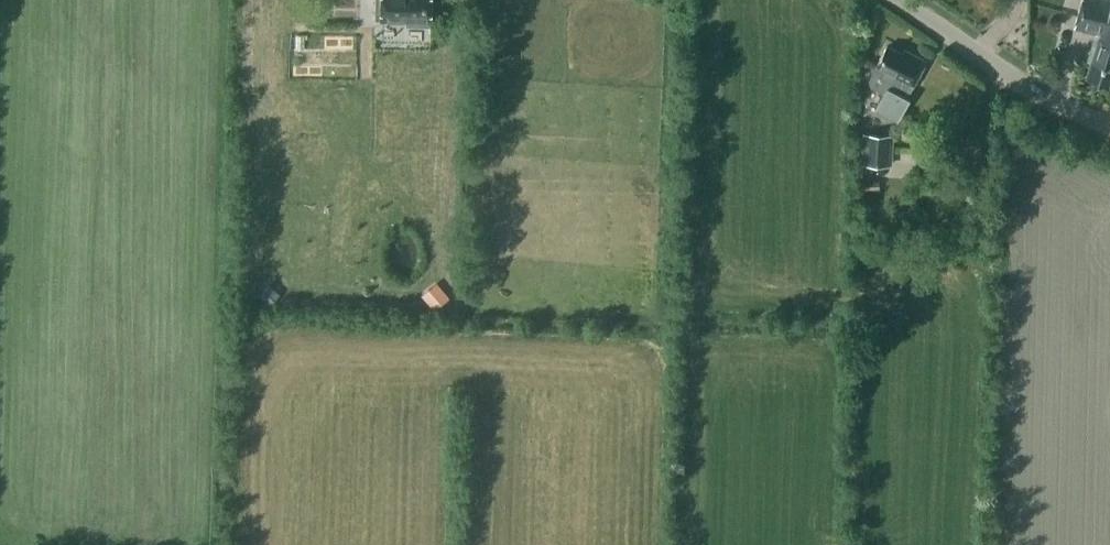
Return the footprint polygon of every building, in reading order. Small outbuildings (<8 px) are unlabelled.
[(366,24),(367,0),(332,0),(331,23),(366,24)] [(406,20),(406,25),(431,25),(431,0),(375,0),(375,19),(406,20)] [(1074,26),(1099,32),(1096,40),(1094,40),(1088,59),(1091,60),(1086,76),(1109,83),(1109,79),(1109,0),(1081,0),(1074,26)] [(905,48),(902,53),(887,45),(877,64),(870,78),(872,84),(889,94),(879,111),(897,121),(909,98),(907,96),(926,60),(905,48)] [(861,163),(891,164),(893,133),(862,132),(861,163)] [(862,180),(862,190),(880,190),(880,180),(862,180)] [(448,299),(436,284),(422,296),(425,299),(435,310),(448,299)]
